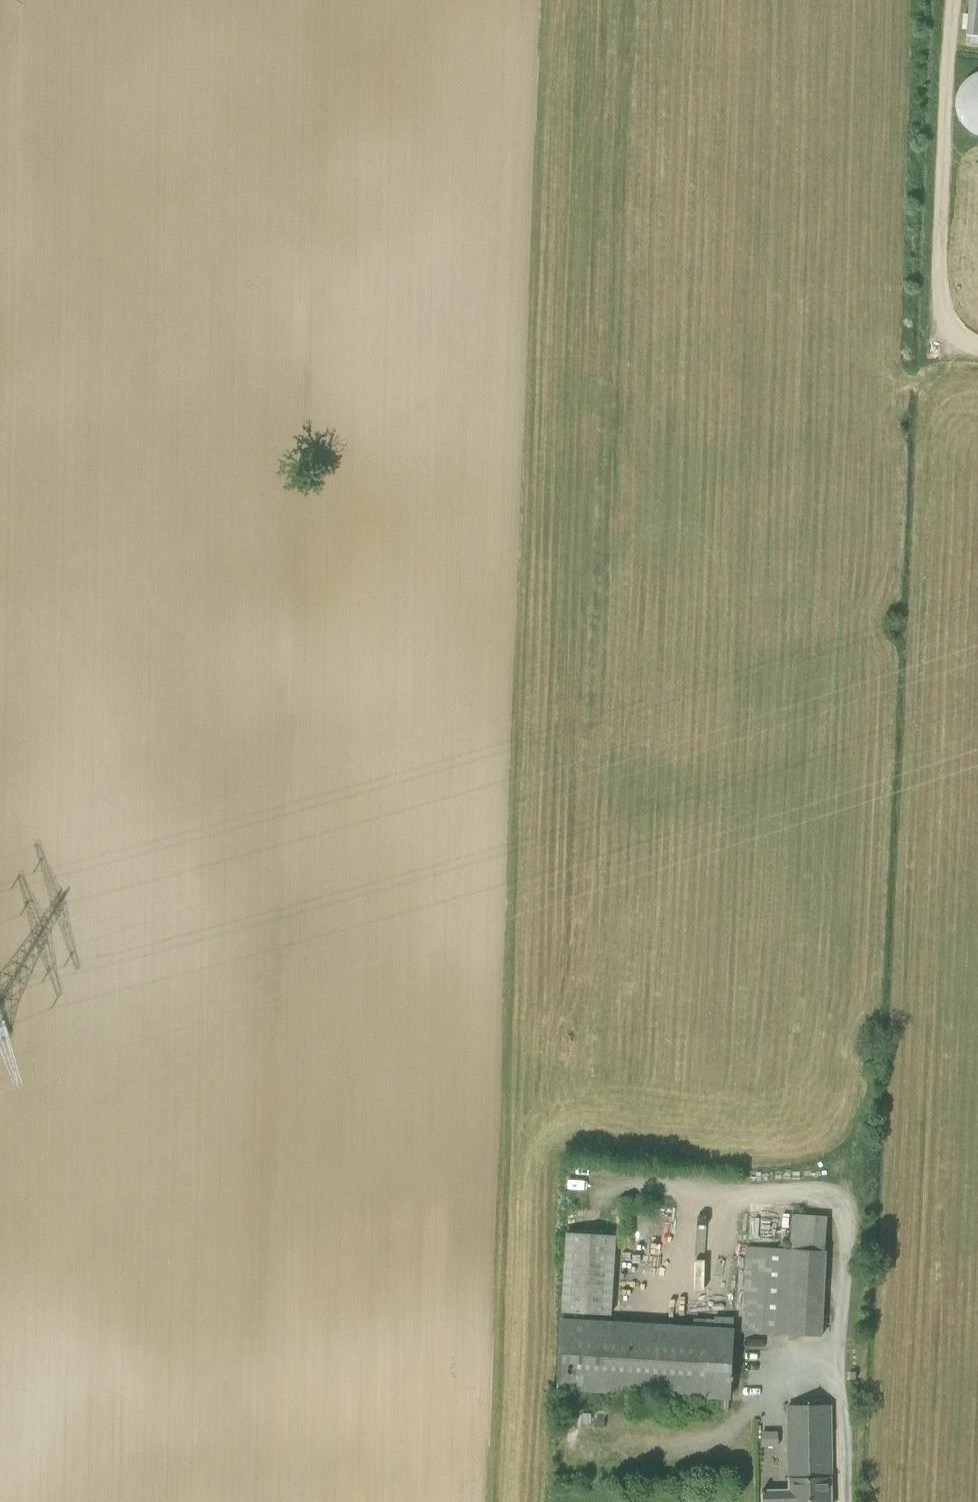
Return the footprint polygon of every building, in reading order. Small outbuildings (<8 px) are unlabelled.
[(967,35),(971,36),(970,41),(977,42),(977,0),(971,0),(967,35)] [(960,104),(961,110),(962,115),(965,121),(968,124),(973,128),(977,131),(977,78),(973,81),(969,84),(965,88),(962,94),(961,98),(960,104)] [(828,1203),(792,1201),(788,1250),(746,1247),(742,1333),(822,1337),(827,1252),(823,1251),(828,1203)] [(610,1316),(615,1236),(567,1233),(563,1313),(610,1316)] [(734,1319),(715,1318),(714,1328),(561,1319),(557,1391),(731,1401),(735,1329),(734,1329),(734,1319)] [(790,1491),(765,1492),(765,1501),(833,1501),(831,1408),(788,1409),(790,1491)]
